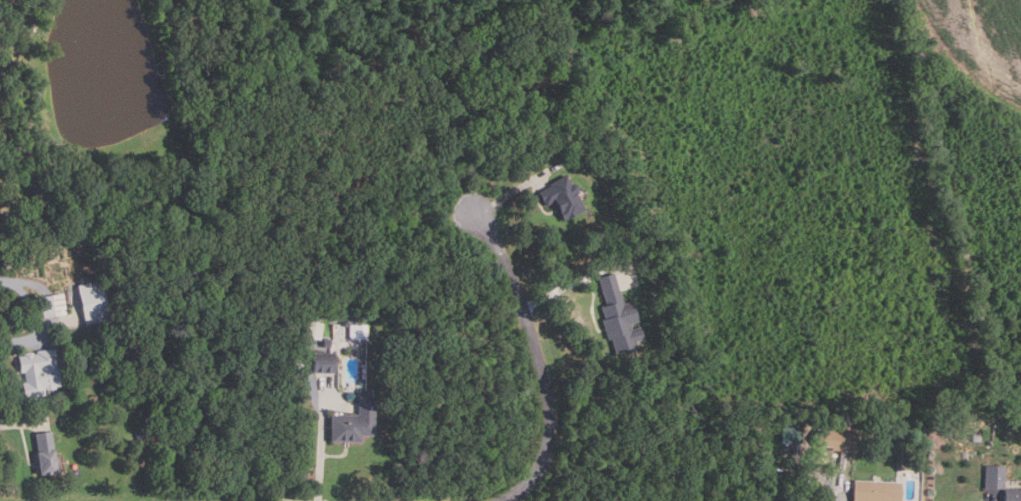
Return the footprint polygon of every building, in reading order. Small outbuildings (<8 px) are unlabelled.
[(580,156),(568,165),(563,159),(576,150),(580,156)] [(583,209),(574,192),(576,188),(574,184),(569,183),(565,174),(547,183),(548,186),(537,192),(544,204),(552,200),(562,220),(583,209)] [(31,183),(36,195),(48,191),(43,178),(31,183)] [(13,254),(12,248),(18,246),(20,252),(13,254)] [(16,267),(14,259),(4,261),(6,269),(16,267)] [(603,304),(596,277),(612,273),(621,304),(630,302),(635,321),(627,323),(629,330),(638,328),(641,339),(633,341),(634,347),(613,353),(609,339),(606,340),(600,319),(602,318),(598,306),(603,304)] [(80,285),(88,324),(112,319),(105,280),(80,285)] [(120,307),(114,287),(120,285),(126,305),(120,307)] [(43,297),(46,318),(68,315),(65,294),(43,297)] [(323,324),(319,340),(304,337),(307,321),(323,324)] [(348,325),(347,339),(366,339),(366,325),(348,325)] [(321,338),(321,350),(329,350),(329,338),(321,338)] [(58,348),(63,386),(58,386),(58,389),(49,390),(49,388),(47,389),(48,395),(42,396),(42,398),(34,399),(33,397),(28,398),(26,383),(28,383),(27,372),(23,372),(21,356),(26,356),(26,353),(36,352),(36,353),(38,353),(38,350),(58,348)] [(332,373),(332,353),(311,353),(310,372),(332,373)] [(374,436),(375,396),(356,396),(356,415),(328,414),(327,442),(360,442),(360,436),(374,436)] [(799,444),(778,444),(778,428),(799,428),(799,444)] [(138,442),(136,432),(145,430),(146,440),(138,442)] [(853,449),(814,447),(815,430),(853,432),(853,449)] [(899,440),(887,439),(889,430),(900,431),(899,440)] [(39,452),(37,433),(54,431),(57,450),(59,450),(62,472),(44,474),(44,473),(37,474),(34,453),(39,452)] [(1002,489),(982,488),(983,465),(1003,466),(1002,489)] [(900,482),(899,500),(852,500),(853,480),(900,482)] [(1004,487),(1020,488),(1020,500),(1003,500),(1004,487)]
